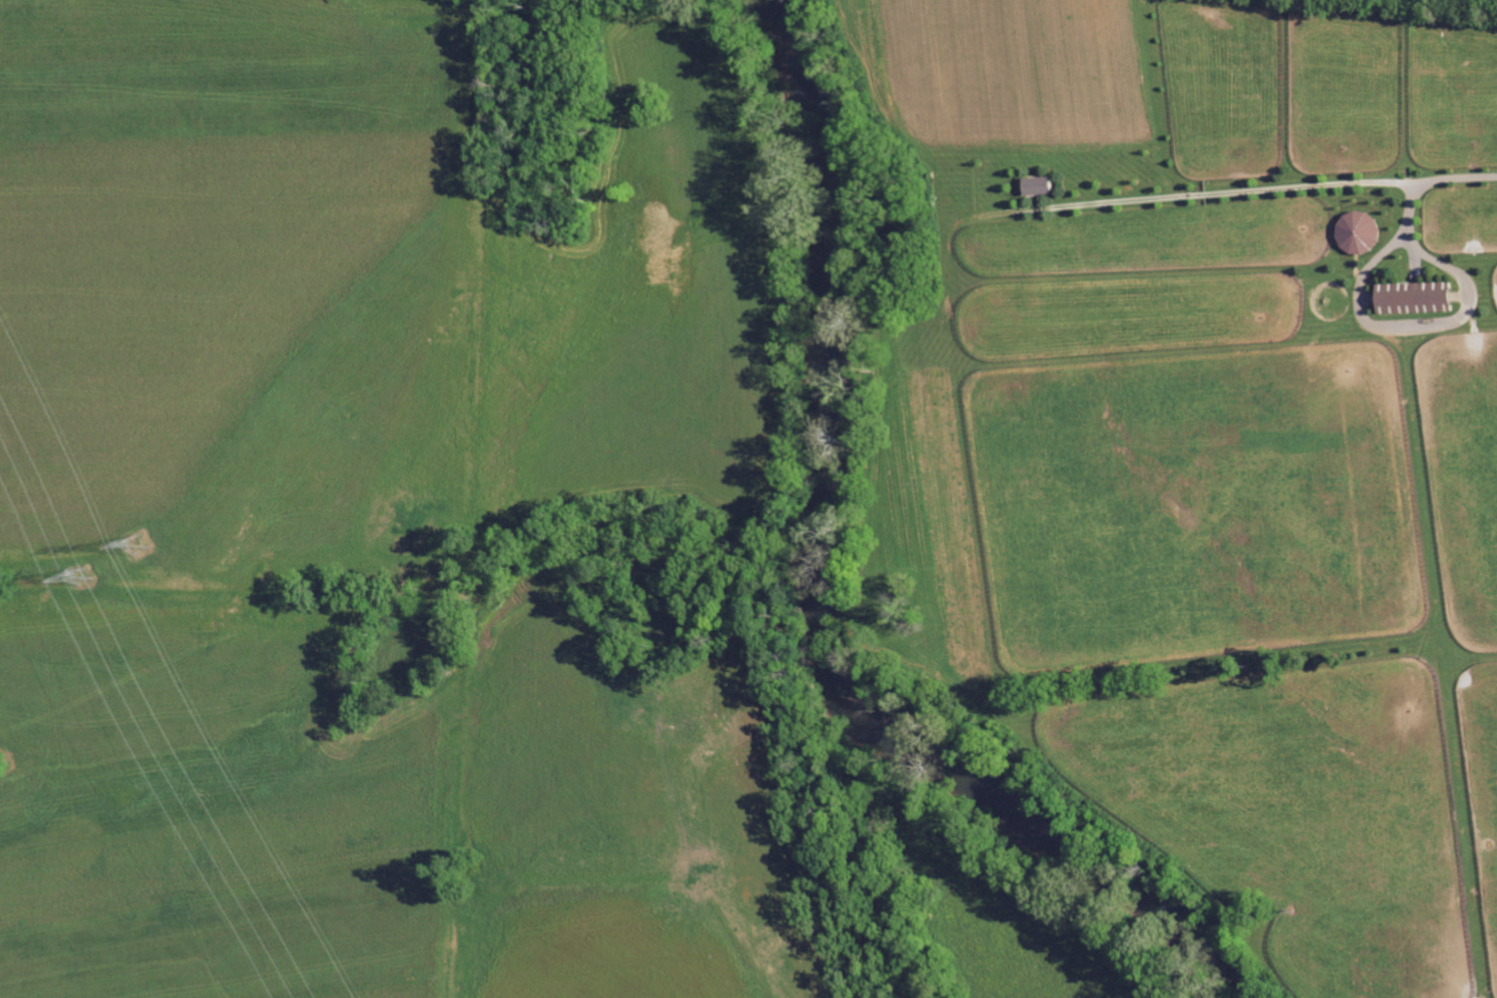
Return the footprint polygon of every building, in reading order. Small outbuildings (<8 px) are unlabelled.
[(1047,177),(1019,178),(1020,195),(1047,194),(1047,177)] [(1372,314),(1447,312),(1447,282),(1371,284),(1372,314)]
